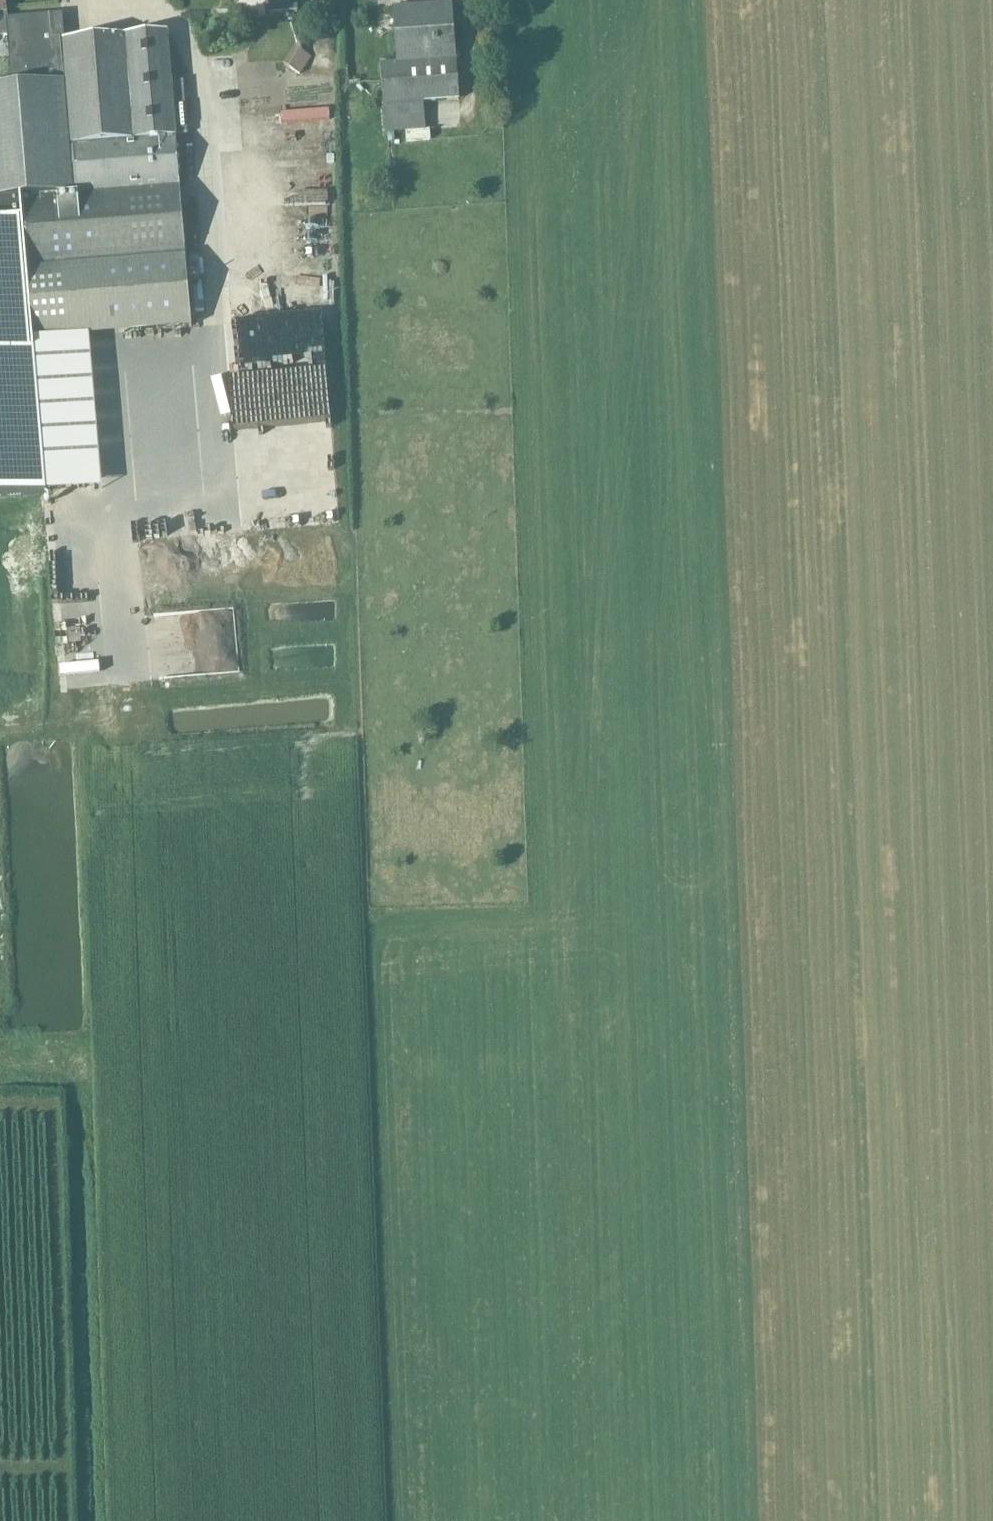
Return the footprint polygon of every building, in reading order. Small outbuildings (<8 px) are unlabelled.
[(0,37),(8,36),(7,19),(8,19),(7,12),(6,0),(0,0),(0,36),(0,37)] [(269,12),(297,10),(296,0),(268,0),(269,12)] [(395,65),(381,66),(384,104),(425,101),(461,99),(459,62),(455,56),(451,3),(391,7),(395,65)] [(0,87),(0,200),(23,198),(75,194),(179,186),(176,138),(188,137),(184,83),(172,84),(168,35),(64,43),(62,15),(8,19),(7,19),(8,36),(12,86),(0,87)] [(67,684),(66,681),(50,492),(47,493),(37,374),(34,340),(23,198),(0,200),(0,690),(67,684)] [(39,298),(42,335),(202,325),(200,288),(39,298)] [(44,369),(67,369),(66,345),(43,346),(44,369)] [(131,513),(135,540),(204,530),(200,503),(131,513)]
